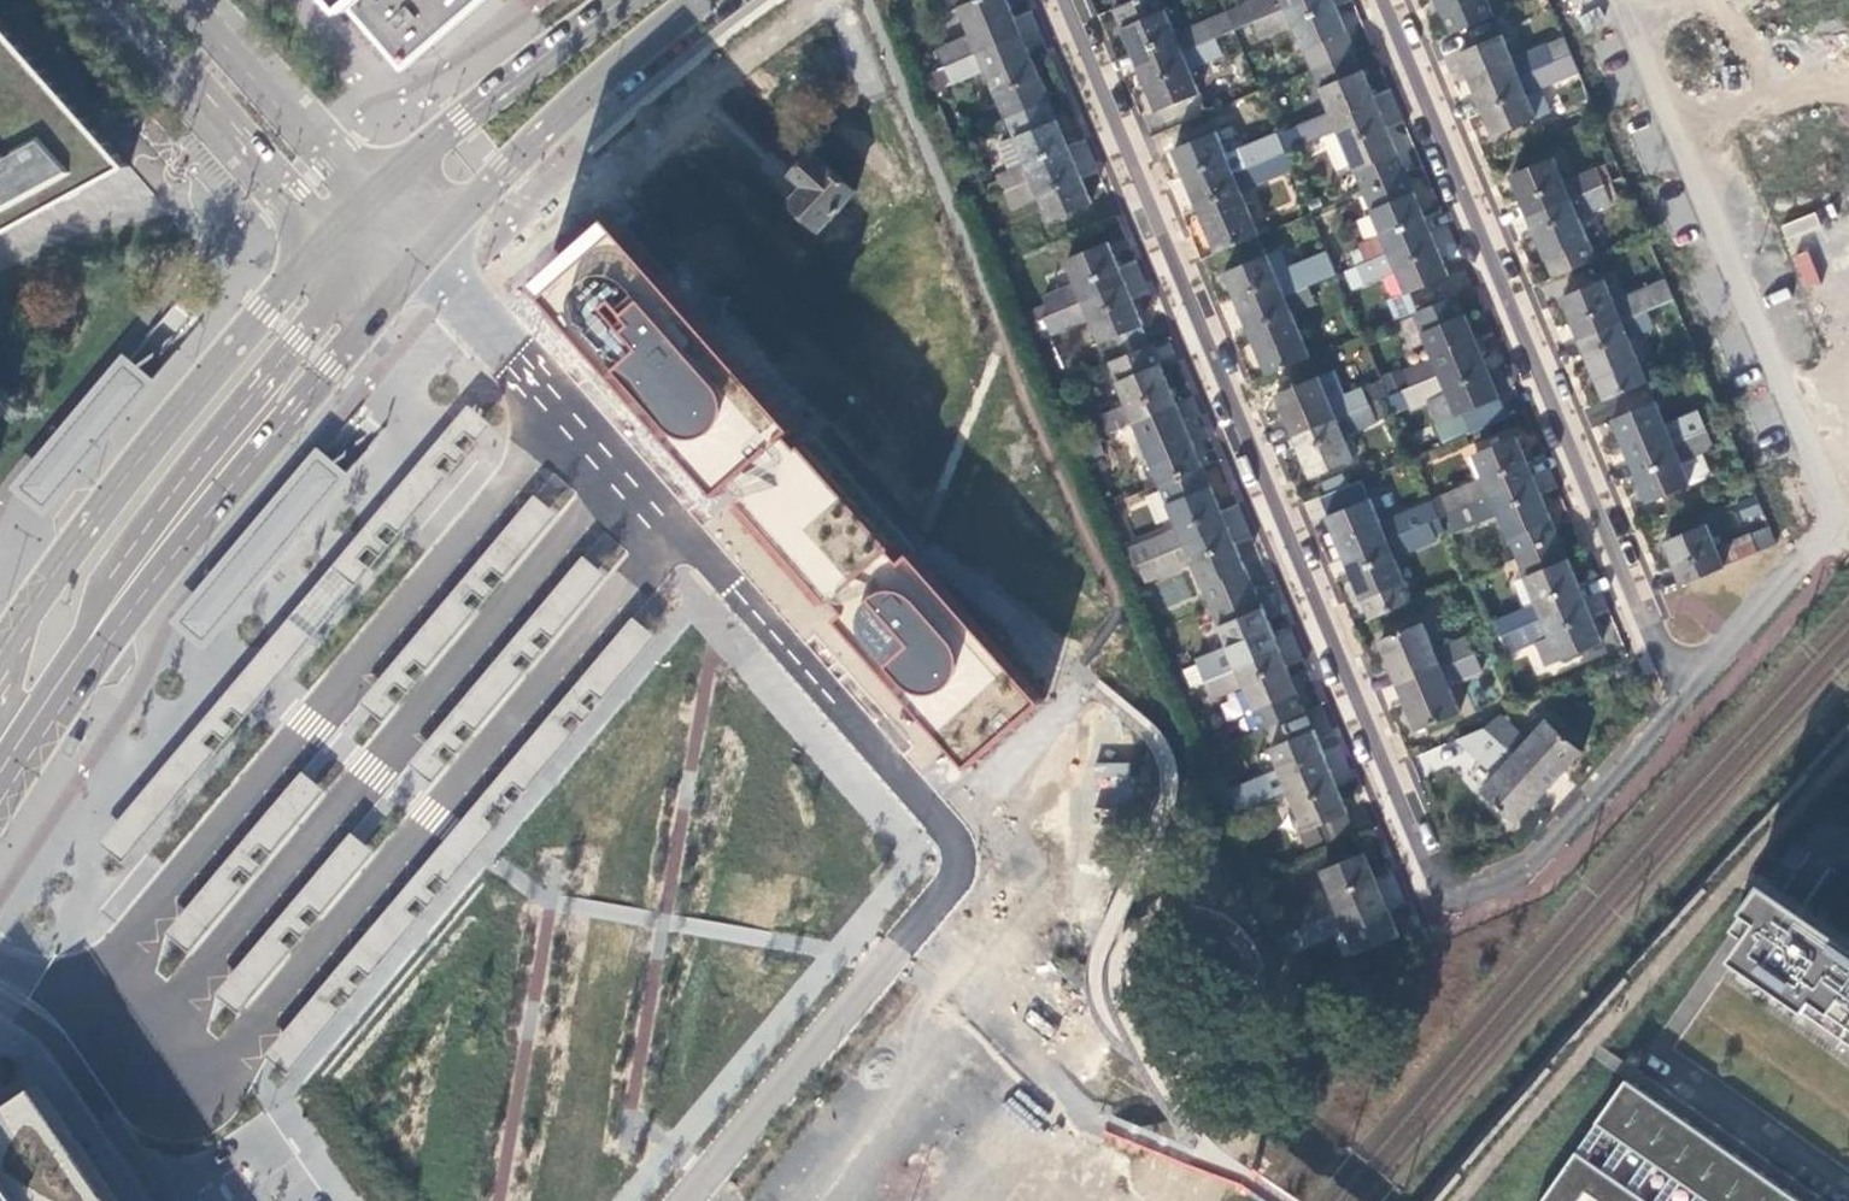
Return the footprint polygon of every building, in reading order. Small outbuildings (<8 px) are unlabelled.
[(505,0),(351,0),(415,73),(461,36),(506,0),(505,0)] [(1021,35),(1006,0),(978,0),(960,8),(971,35),(937,49),(944,66),(1021,35)] [(1114,9),(1140,70),(1214,38),(1219,37),(1212,19),(1174,35),(1159,0),(1136,0),(1114,9)] [(1306,0),(1260,0),(1228,13),(1235,30),(1266,17),(1306,0)] [(1355,52),(1333,0),(1306,0),(1266,17),(1269,26),(1291,17),(1313,69),(1355,52)] [(1452,35),(1494,18),(1487,0),(1437,0),(1452,35)] [(1015,16),(1027,48),(1043,42),(1031,10),(1015,16)] [(127,163),(0,22),(0,234),(127,163)] [(944,66),(951,84),(985,70),(1006,119),(1048,102),(1021,35),(944,66)] [(1460,54),(1478,95),(1561,60),(1557,52),(1549,55),(1546,46),(1512,60),(1503,37),(1460,54)] [(1214,38),(1140,70),(1158,111),(1198,95),(1188,69),(1222,56),(1214,38)] [(1339,130),(1381,113),(1355,52),(1313,69),(1332,113),(1300,127),(1307,144),(1328,135),(1339,130)] [(1561,60),(1478,95),(1495,137),(1537,119),(1528,95),(1579,74),(1571,56),(1561,60)] [(1075,163),(1048,102),(1006,119),(990,126),(1010,172),(998,177),(1000,182),(986,188),(990,198),(1003,193),(1075,163)] [(1381,113),(1339,130),(1353,164),(1364,191),(1406,173),(1381,113)] [(1353,164),(1339,130),(1328,135),(1342,169),(1353,164)] [(1174,150),(1191,191),(1266,161),(1286,153),(1279,135),(1225,157),(1215,134),(1174,150)] [(793,204),(822,232),(857,194),(817,156),(806,167),(795,178),(807,189),(793,204)] [(1513,176),(1529,217),(1610,183),(1603,166),(1564,182),(1554,159),(1513,176)] [(1266,161),(1191,191),(1217,252),(1258,235),(1240,194),(1273,181),(1266,161)] [(1092,204),(1075,163),(1003,193),(1011,210),(1039,199),(1049,222),(1092,204)] [(1367,261),(1431,234),(1406,173),(1364,191),(1382,232),(1359,242),(1367,261)] [(1610,183),(1529,217),(1554,279),(1597,261),(1578,216),(1617,200),(1610,183)] [(1817,212),(1778,211),(1778,233),(1816,234),(1817,212)] [(960,774),(1040,707),(906,556),(895,566),(782,435),(685,323),(604,229),(534,293),(710,494),(723,485),(839,613),(828,626),(960,774)] [(1448,276),(1431,234),(1367,261),(1359,265),(1366,282),(1397,269),(1407,293),(1448,276)] [(1030,325),(1125,285),(1109,245),(1066,263),(1075,284),(1042,298),(1046,307),(1026,316),(1030,325)] [(1792,254),(1798,288),(1817,284),(1812,251),(1792,254)] [(1225,272),(1242,314),(1316,283),(1308,265),(1276,278),(1266,255),(1225,272)] [(1316,283),(1242,314),(1268,374),(1309,358),(1290,312),(1334,293),(1328,279),(1316,283)] [(1563,298),(1580,338),(1647,311),(1674,300),(1666,283),(1615,304),(1605,281),(1563,298)] [(1142,326),(1125,285),(1030,325),(1033,333),(1045,327),(1049,336),(1090,320),(1100,343),(1142,326)] [(1482,357),(1457,296),(1414,314),(1433,360),(1404,372),(1410,387),(1419,385),(1441,374),(1482,357)] [(1647,311),(1580,338),(1606,401),(1649,383),(1630,339),(1654,328),(1647,311)] [(1177,408),(1150,346),(1108,363),(1127,407),(1101,418),(1108,436),(1134,426),(1177,408)] [(124,351),(121,349),(103,371),(66,414),(7,482),(10,485),(19,492),(28,500),(41,511),(100,441),(137,398),(155,377),(151,374),(137,363),(124,351)] [(1500,398),(1482,357),(1441,374),(1459,415),(1500,398)] [(1277,394),(1294,435),(1369,405),(1362,388),(1328,403),(1317,378),(1277,394)] [(1369,405),(1294,435),(1311,477),(1352,460),(1343,438),(1386,420),(1378,401),(1369,405)] [(1615,419),(1632,462),(1708,430),(1700,413),(1667,425),(1657,402),(1615,419)] [(414,470),(100,842),(120,861),(213,753),(202,743),(213,732),(223,740),(232,730),(221,720),(232,709),(241,718),(370,568),(356,559),(366,548),(378,557),(387,546),(375,536),(385,525),(396,532),(429,494),(443,476),(433,467),(444,455),(457,463),(466,453),(454,442),(463,431),(475,441),(490,423),(468,405),(414,470)] [(1202,468),(1177,408),(1134,426),(1160,485),(1202,468)] [(1708,430),(1632,462),(1650,502),(1690,485),(1681,460),(1714,446),(1708,430)] [(1451,514),(1534,479),(1517,437),(1476,454),(1484,478),(1444,495),(1451,514)] [(318,444),(315,442),(267,498),(229,544),(166,618),(169,620),(177,627),(179,629),(188,637),(201,647),(263,574),(302,527),(350,471),(341,464),(329,454),(318,444)] [(1228,530),(1202,468),(1160,485),(1179,530),(1135,548),(1141,566),(1228,530)] [(1519,557),(1560,540),(1534,479),(1451,514),(1459,530),(1500,513),(1519,557)] [(558,514),(538,498),(363,706),(382,723),(396,706),(385,695),(395,683),(406,693),(416,682),(405,672),(414,662),(425,671),(474,612),(463,603),(473,592),(484,602),(493,590),(483,580),(493,570),(503,580),(558,514)] [(1328,516),(1345,558),(1386,541),(1419,527),(1411,507),(1378,521),(1368,499),(1328,516)] [(1666,543),(1684,584),(1777,545),(1769,527),(1719,549),(1709,524),(1666,543)] [(1253,589),(1228,530),(1141,566),(1147,583),(1193,564),(1211,607),(1253,589)] [(1503,636),(1585,602),(1568,560),(1560,540),(1519,557),(1538,606),(1498,623),(1503,636)] [(1386,541),(1345,558),(1370,620),(1411,603),(1386,541)] [(605,575),(586,558),(410,765),(431,782),(445,765),(433,755),(440,745),(455,754),(464,742),(453,733),(463,722),(474,731),(523,673),(512,664),(521,652),(532,661),(541,651),(529,641),(539,630),(551,639),(605,575)] [(1538,606),(1527,578),(1515,582),(1526,610),(1538,606)] [(1278,650),(1253,589),(1211,607),(1228,649),(1184,668),(1191,686),(1206,680),(1278,650)] [(1602,644),(1585,602),(1503,636),(1511,656),(1538,645),(1547,666),(1602,644)] [(653,636),(636,620),(457,834),(268,1058),(276,1065),(287,1074),(338,1011),(328,1003),(340,990),(350,999),(359,988),(348,979),(358,967),(368,977),(416,919),(406,909),(416,898),(426,908),(435,897),(425,887),(436,873),(446,882),(473,851),(493,827),(482,817),(493,804),(503,813),(512,802),(502,793),(511,781),(522,791),(570,734),(562,725),(570,713),(582,722),(591,711),(579,702),(590,690),(602,698),(653,636)] [(1379,641),(1397,685),(1482,651),(1484,650),(1476,633),(1432,651),(1420,623),(1379,641)] [(1285,662),(1300,656),(1288,625),(1273,631),(1285,662)] [(1304,712),(1278,650),(1206,680),(1214,698),(1243,687),(1262,729),(1304,712)] [(1482,651),(1397,685),(1416,730),(1458,713),(1447,686),(1489,668),(1482,651)] [(1486,731),(1547,788),(1579,753),(1557,733),(1545,721),(1525,743),(1498,718),(1486,731)] [(1484,729),(1464,737),(1500,772),(1481,791),(1515,823),(1547,788),(1486,731),(1484,729)] [(1287,791),(1329,773),(1312,732),(1270,749),(1280,773),(1226,795),(1233,813),(1287,791)] [(1135,803),(1127,760),(1092,766),(1100,810),(1135,803)] [(324,791),(304,773),(167,935),(176,943),(187,952),(240,890),(229,880),(239,868),(253,876),(259,866),(248,857),(258,846),(269,853),(324,791)] [(1347,815),(1329,773),(1287,791),(1305,833),(1347,815)] [(373,851),(353,835),(218,997),(227,1005),(238,1013),(290,951),(279,940),(290,928),(299,938),(309,927),(298,918),(308,908),(319,916),(373,851)] [(1300,929),(1380,895),(1364,854),(1321,872),(1331,895),(1293,911),(1300,929)] [(1768,879),(1733,929),(1742,936),(1749,940),(1737,957),(1733,963),(1848,1044),(1848,935),(1813,910),(1802,902),(1768,879)] [(1397,936),(1380,895),(1300,929),(1285,935),(1292,953),(1346,931),(1355,953),(1397,936)] [(45,1078),(0,1113),(0,1200),(127,1200),(45,1078)] [(1626,1080),(1542,1200),(1583,1200),(1589,1192),(1602,1200),(1800,1200),(1626,1080)]
